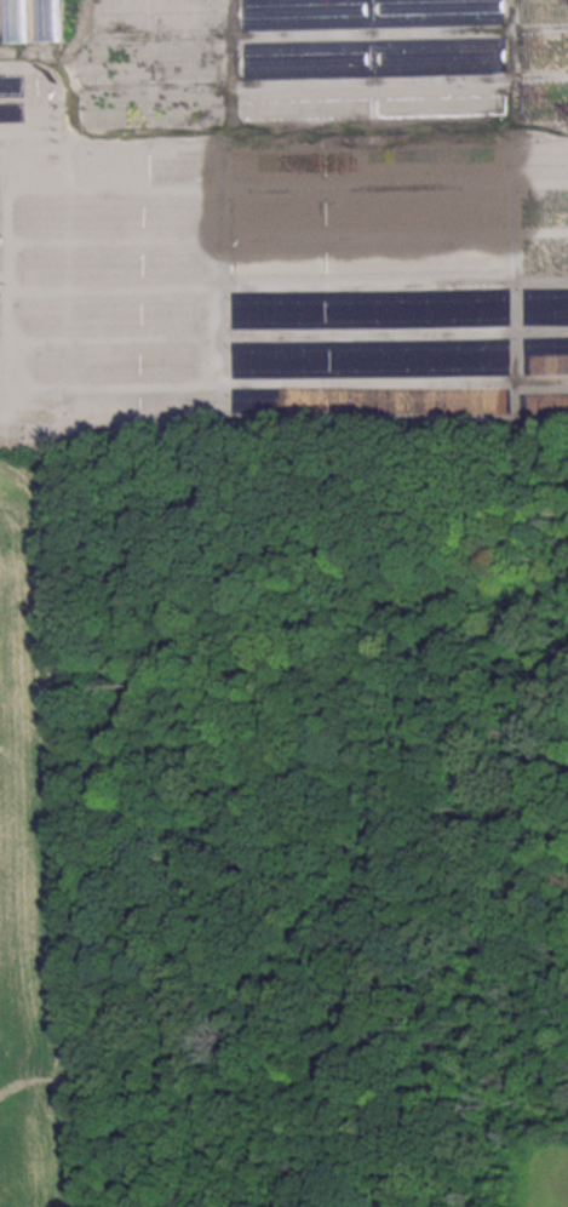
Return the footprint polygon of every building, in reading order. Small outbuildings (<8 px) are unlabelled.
[(3,42),(27,42),(27,0),(2,0),(3,42)] [(36,41),(61,41),(61,0),(36,0),(36,41)]
